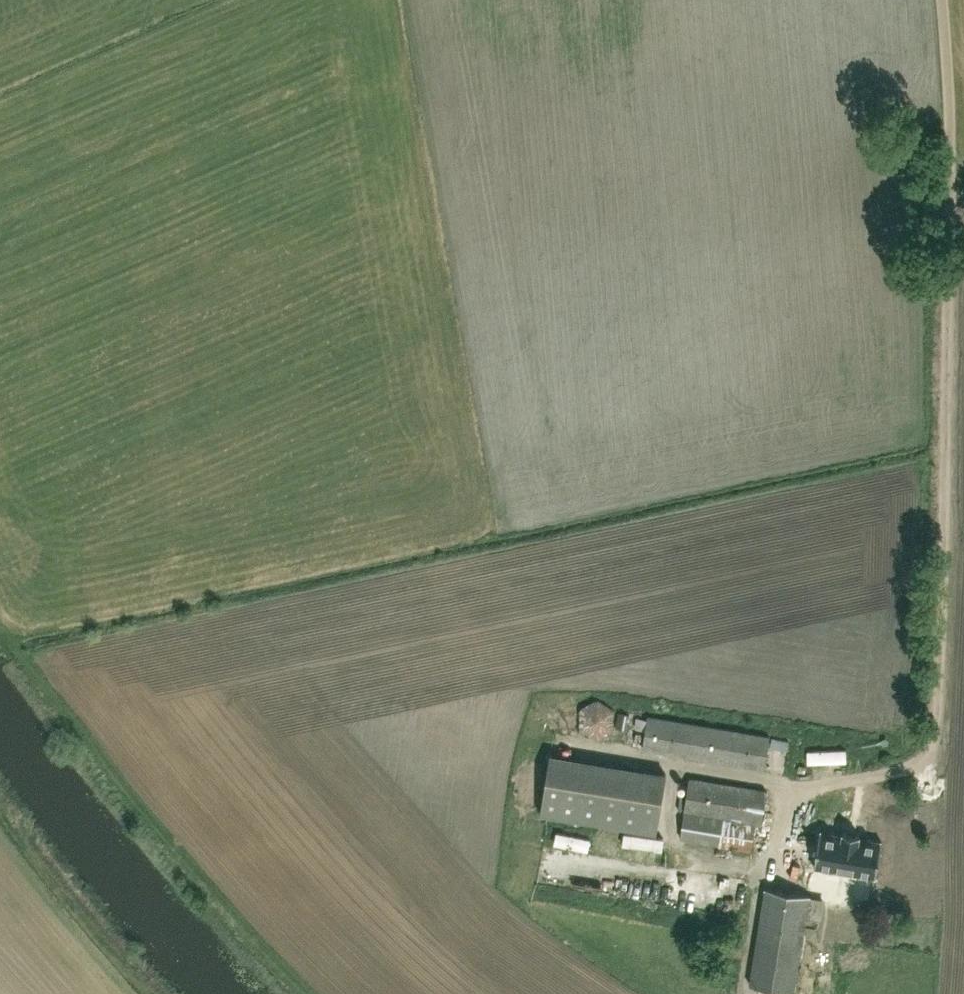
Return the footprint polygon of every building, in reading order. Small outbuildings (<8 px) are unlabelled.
[(613,729),(614,710),(597,698),(580,709),(580,728),(596,738),(613,729)] [(643,747),(669,752),(764,767),(769,735),(648,715),(643,747)] [(656,817),(658,772),(544,766),(542,811),(656,817)] [(689,776),(680,837),(752,848),(755,824),(761,825),(767,789),(689,776)] [(817,836),(812,872),(874,881),(879,845),(817,836)] [(794,989),(809,893),(765,886),(751,982),(794,989)] [(770,985),(750,991),(751,993),(773,993),(770,985)]
